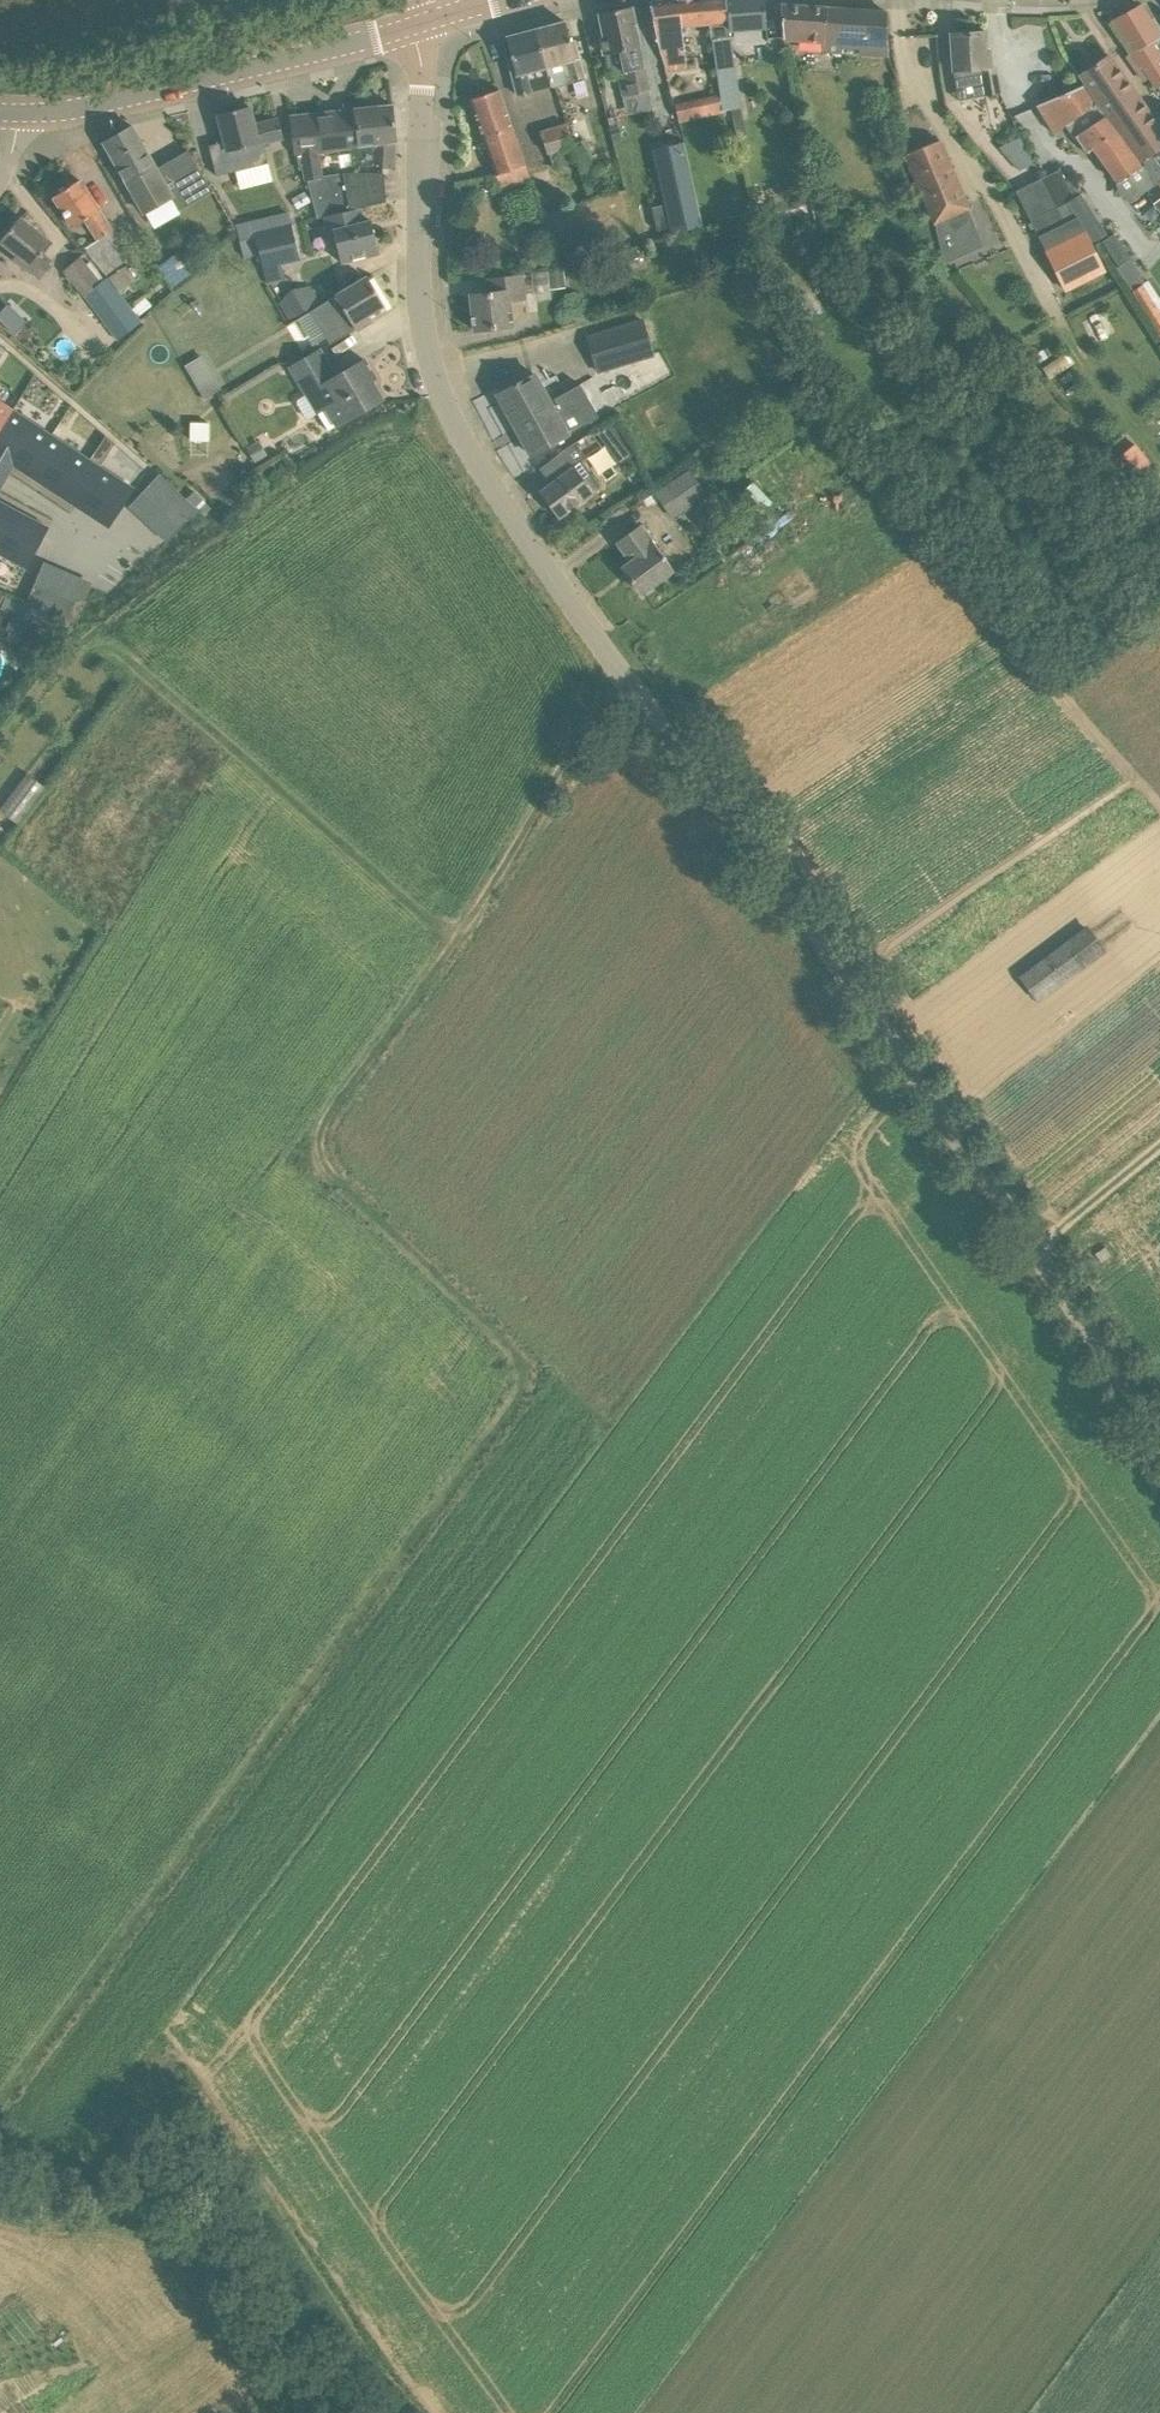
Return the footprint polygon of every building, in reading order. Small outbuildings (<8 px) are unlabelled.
[(720,95),(723,111),(730,110),(721,22),(730,21),(727,0),(668,0),(650,2),(653,26),(667,72),(689,68),(683,30),(709,25),(720,95)] [(765,4),(765,0),(727,0),(730,21),(721,22),(730,110),(743,108),(731,31),(767,29),(765,4)] [(1159,37),(1159,33),(1143,4),(1112,20),(1132,52),(1148,78),(1154,90),(1157,88),(1159,92),(1159,55),(1152,42),(1159,37)] [(890,58),(887,12),(781,5),(785,42),(824,44),(823,52),(842,55),(843,48),(860,50),(859,54),(890,58)] [(623,73),(629,94),(650,90),(645,69),(649,68),(645,45),(641,46),(637,30),(632,6),(599,13),(604,36),(601,37),(605,55),(607,55),(611,76),(623,73)] [(575,40),(571,41),(566,21),(537,29),(551,88),(585,79),(575,40)] [(519,96),(551,88),(537,29),(507,37),(512,56),(508,57),(519,96)] [(960,100),(1000,91),(995,66),(991,66),(990,47),(987,47),(986,31),(951,33),(954,73),(960,100)] [(1143,81),(1148,78),(1132,52),(1131,53),(1128,55),(1126,56),(1143,81)] [(1110,56),(1081,75),(1140,163),(1144,160),(1158,182),(1159,181),(1159,125),(1110,56)] [(1140,170),(1099,109),(1083,85),(1037,105),(1055,133),(1073,121),(1081,133),(1077,136),(1087,153),(1093,149),(1116,185),(1140,170)] [(531,180),(508,112),(500,89),(470,99),(502,190),(531,180)] [(675,104),(676,110),(679,123),(703,118),(699,99),(675,104)] [(318,219),(324,217),(323,216),(361,208),(387,201),(384,168),(395,168),(396,142),(392,104),(291,115),(295,157),(298,157),(299,165),(304,165),(306,181),(308,181),(318,219)] [(284,138),(284,137),(279,119),(254,125),(250,106),(219,114),(229,152),(284,138)] [(542,131),(549,154),(573,146),(566,123),(542,131)] [(157,169),(132,125),(104,141),(146,214),(173,198),(180,211),(213,191),(190,150),(157,169)] [(935,226),(941,251),(979,234),(968,208),(970,207),(942,140),(905,155),(935,226)] [(703,225),(683,142),(653,149),(664,204),(652,206),(658,230),(670,227),(672,233),(703,225)] [(1072,201),(1075,199),(1074,197),(1060,169),(1042,178),(1057,207),(1071,200),(1072,201)] [(1033,220),(1057,207),(1042,178),(1018,191),(1033,220)] [(114,231),(93,199),(80,179),(54,196),(75,228),(84,221),(98,241),(85,249),(107,277),(119,292),(138,276),(129,265),(134,262),(113,231),(114,231)] [(1081,194),(1074,197),(1075,199),(1072,201),(1071,200),(1057,207),(1065,223),(1078,217),(1094,242),(1107,234),(1082,193),(1081,194)] [(1041,235),(1065,223),(1057,207),(1033,220),(1041,235)] [(340,262),(380,253),(375,232),(367,233),(361,208),(323,216),(324,217),(327,234),(334,233),(340,262)] [(551,233),(570,227),(564,209),(545,215),(551,233)] [(53,243),(40,233),(21,217),(2,242),(17,254),(14,258),(41,280),(52,266),(50,264),(53,260),(45,253),(53,243)] [(281,225),(280,217),(252,224),(256,239),(260,256),(268,285),(287,281),(283,265),(302,261),(294,228),(291,228),(290,222),(281,225)] [(1059,275),(1096,256),(1097,256),(1086,232),(1047,251),(1059,275)] [(1103,241),(1118,266),(1131,258),(1115,233),(1103,241)] [(184,249),(158,266),(172,288),(198,271),(184,249)] [(618,255),(623,272),(642,266),(637,249),(618,255)] [(83,296),(101,282),(81,256),(63,271),(83,296)] [(1146,281),(1131,258),(1118,266),(1117,266),(1133,290),(1146,281)] [(565,269),(549,271),(551,288),(567,286),(565,269)] [(475,330),(515,325),(513,303),(526,301),(523,273),(489,277),(490,292),(471,295),(475,330)] [(131,307),(119,292),(107,277),(101,282),(83,296),(107,326),(131,307)] [(337,295),(322,304),(312,311),(331,344),(356,329),(372,320),(368,314),(384,304),(367,277),(337,295)] [(1133,290),(1132,291),(1159,333),(1159,297),(1149,280),(1146,281),(1133,290)] [(291,323),(312,311),(322,304),(312,286),(280,305),(291,323)] [(140,315),(151,307),(145,299),(134,307),(140,315)] [(598,374),(655,357),(643,318),(586,334),(591,350),(589,351),(591,359),(593,358),(598,374)] [(300,381),(328,364),(320,349),(291,367),(300,381)] [(308,393),(305,395),(327,431),(363,411),(383,398),(372,380),(376,377),(365,359),(336,376),(328,364),(300,381),(308,393)] [(571,433),(576,430),(600,417),(581,383),(552,399),(537,372),(498,393),(509,413),(513,410),(535,451),(531,453),(532,455),(562,438),(571,433)] [(0,403),(0,430),(13,411),(0,403)] [(13,411),(0,430),(0,455),(28,473),(52,436),(13,411)] [(210,423),(191,422),(190,440),(209,441),(210,423)] [(610,449),(622,440),(611,424),(599,434),(610,449)] [(91,461),(52,436),(28,473),(67,498),(91,461)] [(260,440),(247,448),(255,463),(268,455),(260,440)] [(564,451),(575,466),(583,461),(587,457),(576,442),(564,451)] [(1135,444),(1115,461),(1134,483),(1154,466),(1135,444)] [(91,461),(67,498),(78,505),(86,494),(119,515),(135,489),(91,461)] [(559,517),(602,485),(593,472),(584,479),(576,467),(540,492),(559,517)] [(690,469),(655,492),(673,518),(708,495),(690,469)] [(705,489),(712,498),(721,491),(714,482),(705,489)] [(195,490),(187,499),(189,500),(198,509),(205,516),(213,508),(195,490)] [(0,500),(0,520),(8,505),(0,500)] [(8,505),(0,520),(0,553),(27,568),(50,527),(8,505)] [(208,542),(218,534),(206,523),(197,531),(208,542)] [(669,573),(674,570),(644,525),(618,542),(631,561),(624,567),(642,592),(660,580),(661,582),(671,575),(669,573)] [(197,551),(208,543),(208,542),(197,531),(196,531),(186,539),(197,551)] [(187,559),(197,551),(186,539),(176,547),(187,559)] [(176,567),(187,559),(176,547),(166,555),(176,567)] [(23,601),(36,606),(42,591),(29,586),(23,601)] [(36,606),(48,611),(55,597),(42,592),(36,606)] [(49,612),(61,617),(67,603),(55,597),(49,612)] [(61,617),(74,623),(80,609),(67,603),(61,617)] [(0,607),(0,633),(29,646),(38,625),(0,607)] [(46,787),(27,773),(0,810),(19,824),(46,787)] [(1039,1000),(1058,985),(1106,949),(1089,926),(1021,976),(1039,1000)]
